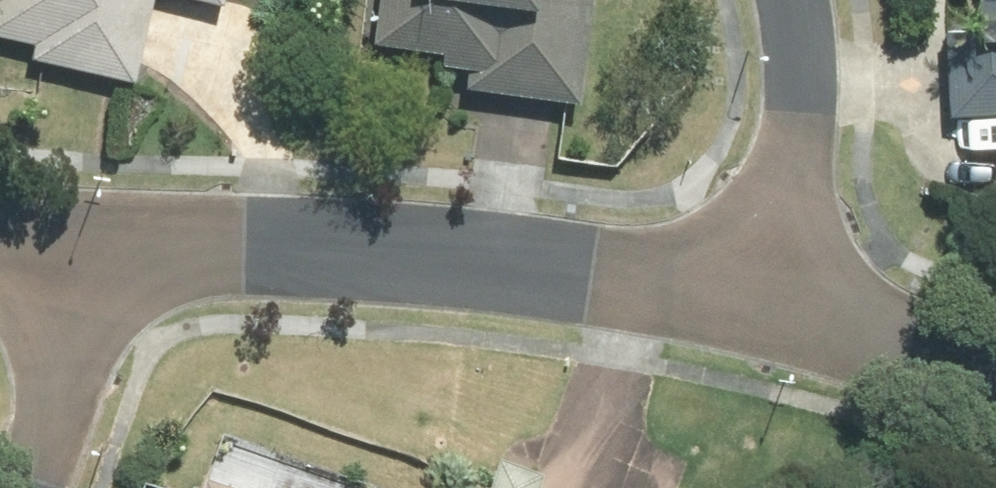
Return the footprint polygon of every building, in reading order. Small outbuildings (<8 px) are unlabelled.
[(25,43),(21,64),(128,88),(148,0),(0,0),(0,37),(25,43)] [(218,10),(220,0),(172,0),(218,10)] [(579,105),(591,0),(371,0),(367,41),(437,49),(435,67),(461,70),(458,92),(579,105)] [(963,42),(936,42),(936,111),(995,111),(995,0),(963,0),(963,42)] [(203,444),(190,487),(358,487),(203,444)] [(483,459),(473,487),(562,487),(483,459)]
